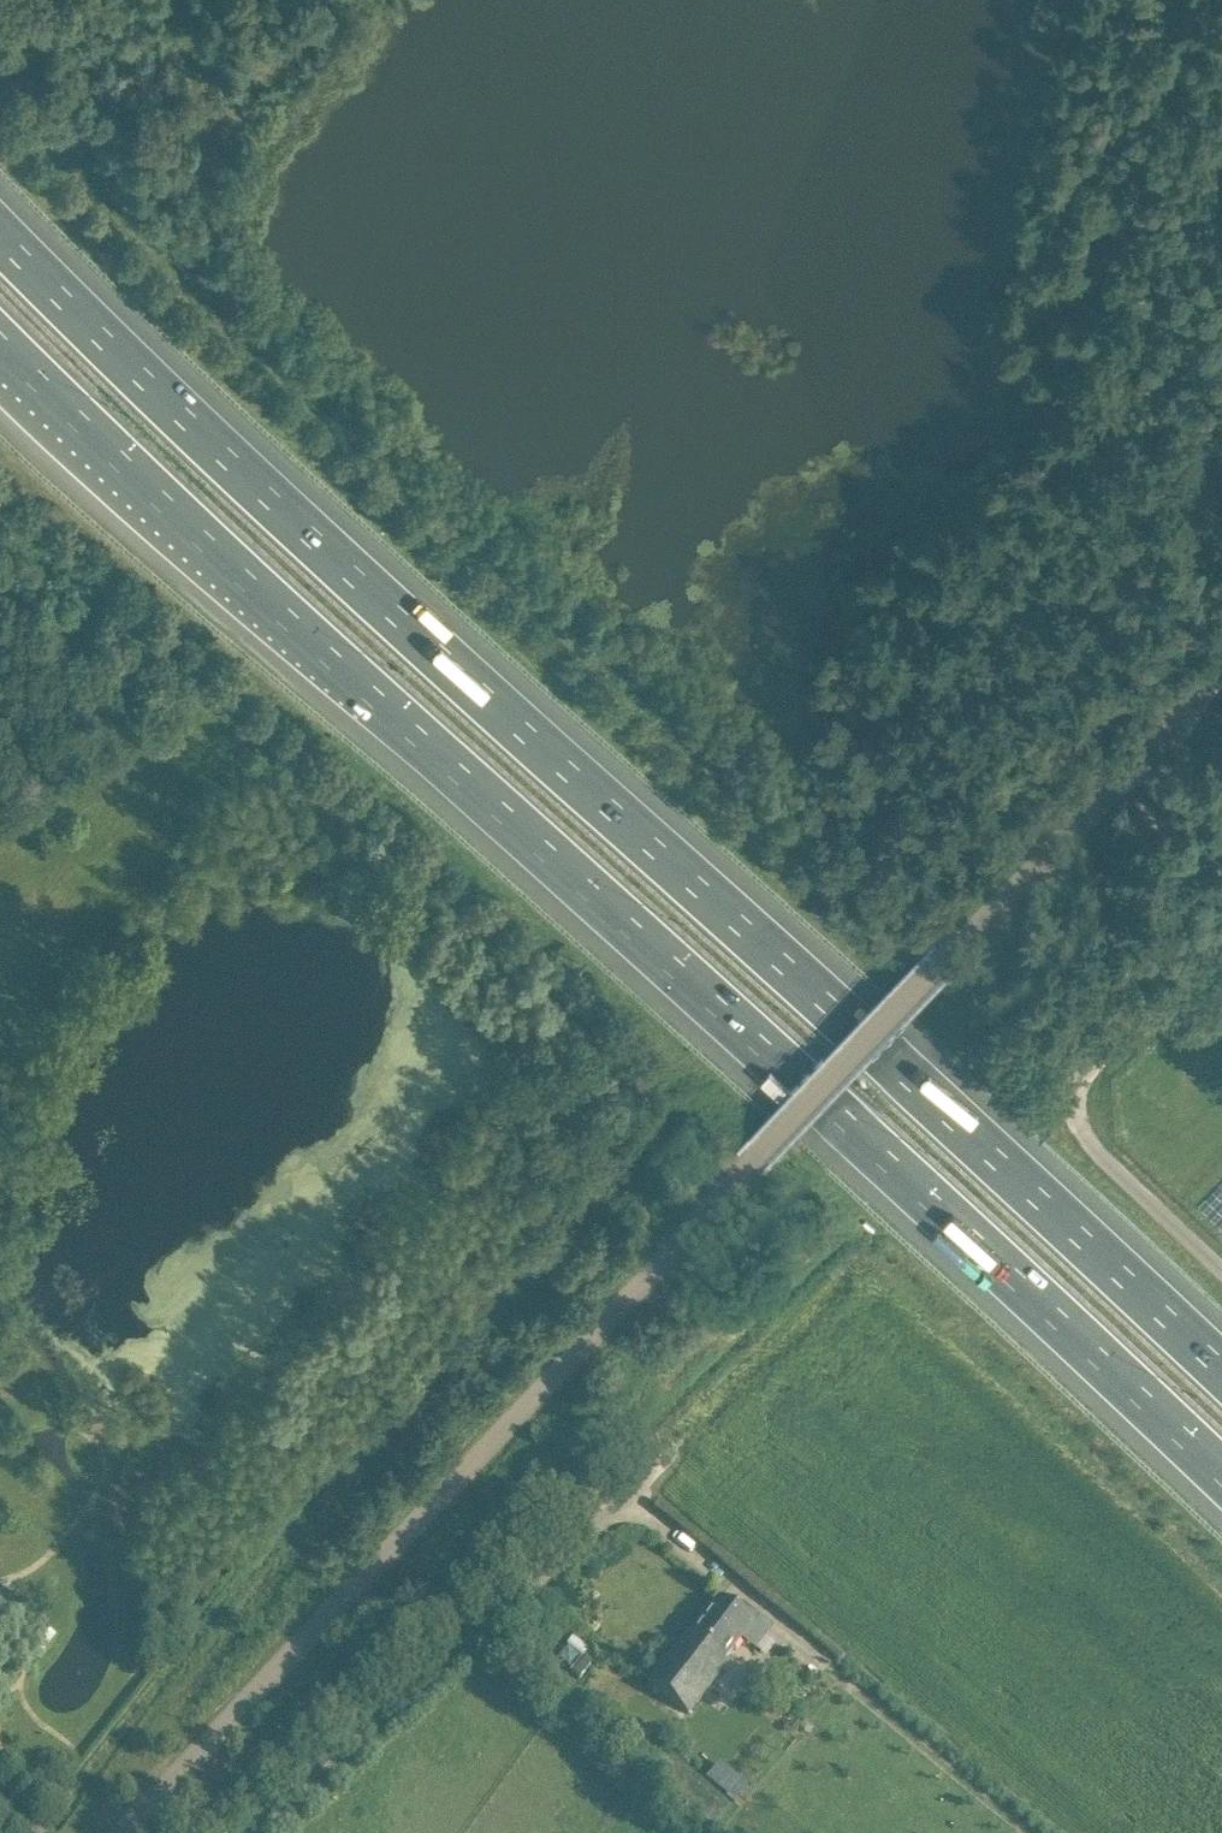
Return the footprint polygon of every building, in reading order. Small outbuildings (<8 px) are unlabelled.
[(753,1623),(738,1613),(719,1598),(692,1634),(688,1631),(648,1683),(688,1714),(728,1662),(725,1659),(753,1623)]
